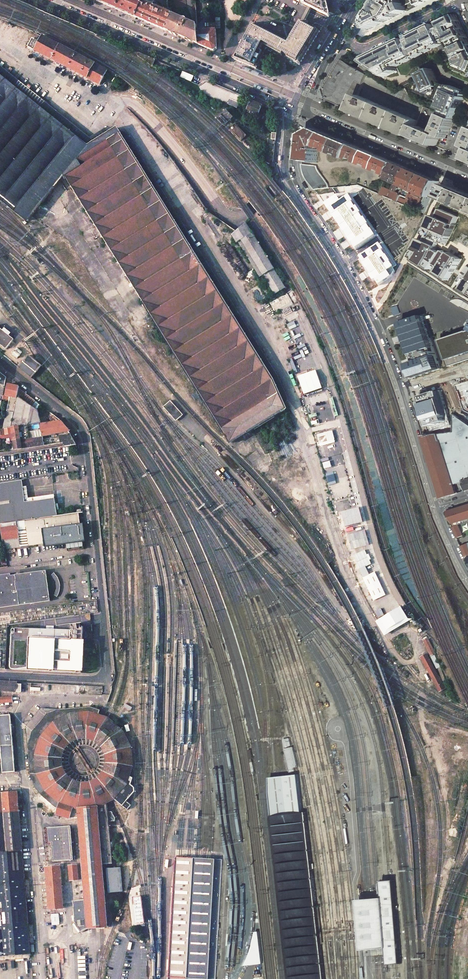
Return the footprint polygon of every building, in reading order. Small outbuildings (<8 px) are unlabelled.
[(96,0),(116,9),(120,0),(96,0)] [(143,0),(120,0),(116,9),(136,17),(142,2),(143,0)] [(301,2),(307,5),(325,15),(329,12),(326,0),(296,0),(301,2)] [(364,23),(368,30),(407,11),(404,7),(415,1),(418,6),(425,2),(424,1),(425,0),(378,0),(364,23)] [(172,14),(142,2),(136,17),(166,30),(172,17),(172,14)] [(363,62),(370,66),(386,76),(397,71),(394,66),(447,40),(449,42),(451,41),(453,44),(450,45),(453,50),(455,49),(456,52),(454,53),(456,58),(458,57),(460,62),(457,64),(455,65),(457,69),(467,74),(467,39),(456,15),(365,59),(363,62)] [(197,26),(172,16),(172,17),(166,30),(199,44),(197,26)] [(216,23),(204,23),(204,26),(216,26),(216,28),(220,28),(221,18),(215,18),(216,23)] [(253,23),(234,60),(255,68),(265,48),(282,56),(282,55),(288,58),(287,59),(299,65),(309,51),(320,32),(299,21),(288,41),(253,23)] [(203,23),(197,23),(197,26),(199,44),(214,51),(217,49),(216,30),(205,30),(205,29),(203,29),(203,23)] [(99,84),(107,70),(48,39),(42,36),(39,41),(32,38),(28,46),(39,52),(39,54),(42,56),(43,54),(57,61),(55,64),(59,66),(61,64),(99,84)] [(336,68),(330,79),(340,85),(343,84),(347,87),(365,81),(368,75),(366,74),(342,59),(336,68)] [(433,69),(421,74),(425,82),(422,83),(419,92),(443,102),(442,106),(444,107),(443,109),(446,110),(443,115),(444,115),(455,120),(459,108),(458,107),(459,105),(460,102),(462,102),(464,97),(465,95),(462,93),(463,91),(451,86),(450,87),(449,89),(440,85),(439,84),(433,69)] [(183,71),(180,77),(191,81),(194,76),(183,71)] [(286,408),(274,379),(116,128),(88,146),(57,120),(61,115),(44,102),(45,101),(42,98),(41,99),(29,90),(31,88),(28,85),(26,87),(18,81),(17,82),(16,81),(14,84),(0,72),(0,199),(28,221),(64,176),(229,443),(231,443),(285,410),(286,408)] [(389,89),(368,75),(365,81),(385,95),(389,89)] [(359,95),(365,81),(347,87),(343,84),(340,85),(330,79),(323,89),(326,99),(352,110),(359,95)] [(206,81),(198,86),(204,94),(237,108),(241,98),(230,93),(230,92),(206,81)] [(397,94),(389,89),(385,95),(391,99),(391,98),(394,100),(422,112),(424,107),(425,105),(412,100),(406,88),(397,94)] [(379,104),(359,95),(352,110),(373,119),(379,104)] [(251,101),(247,110),(249,110),(248,112),(257,116),(262,105),(251,101)] [(399,112),(379,104),(373,119),(393,127),(399,112)] [(226,109),(218,117),(225,124),(233,117),(226,109)] [(418,121),(399,112),(393,127),(412,136),(416,125),(418,121)] [(455,120),(444,115),(437,132),(436,133),(441,136),(447,139),(447,137),(455,120)] [(235,123),(230,128),(241,140),(246,135),(235,123)] [(434,133),(416,125),(412,136),(436,146),(441,136),(436,133),(435,132),(434,133)] [(316,129),(305,135),(302,161),(317,162),(319,149),(316,149),(317,146),(319,146),(325,133),(316,129)] [(340,139),(325,133),(319,146),(326,149),(327,148),(329,149),(329,150),(334,152),(340,139)] [(354,145),(340,139),(334,152),(340,155),(341,154),(344,155),(343,156),(348,159),(349,158),(354,145)] [(368,151),(354,145),(349,158),(353,159),(354,157),(359,159),(358,161),(363,163),(368,151)] [(382,157),(368,151),(363,163),(367,165),(368,163),(373,165),(372,167),(376,169),(382,157)] [(396,163),(382,157),(376,169),(381,171),(382,169),(386,171),(386,173),(390,175),(396,163)] [(410,169),(396,163),(390,175),(387,181),(395,184),(392,190),(396,192),(399,184),(403,185),(410,169)] [(306,179),(310,185),(311,186),(314,189),(316,189),(318,189),(329,187),(328,184),(320,172),(318,169),(317,166),(302,164),(303,171),(304,175),(305,177),(306,179)] [(424,175),(410,169),(403,185),(402,188),(410,191),(411,189),(414,190),(411,195),(408,193),(406,198),(413,201),(424,175)] [(439,181),(424,175),(413,201),(418,204),(421,197),(419,196),(420,193),(422,194),(426,196),(422,206),(427,208),(439,181)] [(456,189),(448,186),(443,198),(450,202),(456,189)] [(392,190),(385,187),(385,188),(381,195),(396,201),(399,195),(399,193),(396,192),(392,190)] [(467,210),(467,194),(456,189),(450,202),(467,210)] [(325,202),(355,247),(375,234),(346,193),(339,199),(336,193),(325,202)] [(406,198),(399,195),(396,201),(410,207),(413,201),(406,198)] [(427,267),(440,247),(442,244),(448,245),(462,217),(440,206),(413,256),(427,267)] [(241,240),(275,295),(286,288),(246,223),(231,235),(237,243),(241,240)] [(360,256),(380,286),(396,276),(392,270),(398,266),(380,242),(360,256)] [(427,267),(432,269),(434,267),(439,269),(437,273),(467,293),(467,262),(461,258),(449,250),(448,252),(440,247),(427,267)] [(399,282),(395,290),(401,293),(406,285),(399,282)] [(374,612),(385,631),(413,614),(386,564),(341,402),(304,311),(299,314),(287,293),(269,303),(275,313),(279,311),(300,354),(288,359),(311,425),(335,515),(353,568),(374,612)] [(425,315),(402,323),(414,356),(416,363),(411,365),(416,379),(443,370),(438,356),(436,357),(434,350),(437,349),(425,315)] [(0,328),(0,344),(6,349),(14,340),(10,336),(12,334),(4,328),(3,330),(0,328)] [(440,341),(448,366),(467,359),(467,332),(440,341)] [(17,348),(12,354),(17,359),(22,352),(17,348)] [(29,355),(19,367),(32,377),(41,366),(29,355)] [(454,386),(462,410),(467,413),(467,381),(454,386)] [(19,386),(8,384),(6,394),(3,394),(2,399),(9,401),(3,429),(11,428),(17,397),(19,388),(19,386)] [(431,429),(450,423),(441,390),(419,397),(431,429)] [(17,397),(11,428),(12,428),(40,424),(40,423),(38,410),(17,397)] [(175,421),(183,415),(171,400),(163,407),(175,421)] [(423,436),(442,498),(457,493),(454,483),(464,480),(467,490),(467,424),(459,418),(454,414),(455,432),(423,436)] [(40,423),(40,424),(41,436),(59,433),(69,431),(61,420),(40,423)] [(40,424),(12,428),(13,434),(15,450),(61,443),(60,437),(59,433),(41,436),(40,424)] [(5,438),(7,438),(7,436),(5,436),(5,434),(13,434),(12,428),(11,428),(3,429),(0,429),(0,439),(5,438)] [(76,445),(71,435),(60,437),(61,443),(64,442),(65,446),(70,446),(76,445)] [(0,484),(0,524),(1,524),(25,521),(57,516),(56,510),(55,498),(30,502),(25,503),(22,480),(0,484)] [(449,512),(455,527),(453,528),(457,538),(463,536),(459,524),(467,521),(467,506),(449,512)] [(25,521),(28,546),(66,541),(67,551),(84,548),(79,513),(57,516),(25,521)] [(28,546),(25,521),(1,524),(2,532),(4,549),(18,547),(28,546)] [(0,574),(0,608),(50,601),(46,570),(10,575),(10,573),(0,574)] [(57,577),(54,573),(51,575),(56,581),(56,589),(54,595),(57,597),(60,592),(60,589),(59,580),(57,577)] [(56,629),(15,628),(15,629),(14,628),(13,628),(12,629),(12,630),(10,667),(10,668),(11,669),(12,669),(15,669),(18,669),(28,668),(28,670),(81,673),(81,671),(84,671),(85,650),(86,640),(83,640),(83,626),(82,623),(73,624),(73,623),(56,625),(56,629)] [(432,648),(428,638),(423,640),(437,669),(440,667),(434,654),(435,654),(432,648)] [(441,682),(426,654),(421,657),(439,691),(448,686),(445,680),(441,682)] [(0,681),(0,691),(24,692),(24,689),(21,689),(21,684),(17,684),(17,682),(0,681)] [(90,707),(90,704),(58,706),(58,709),(41,708),(26,726),(28,744),(30,774),(35,787),(42,795),(39,799),(53,810),(56,807),(58,807),(55,814),(70,818),(78,817),(85,899),(73,901),(74,922),(81,932),(88,928),(94,928),(101,927),(106,927),(108,927),(108,926),(107,926),(102,864),(111,863),(108,821),(115,821),(115,817),(112,811),(107,812),(107,803),(110,801),(113,798),(122,806),(127,810),(131,805),(126,801),(134,791),(134,787),(130,784),(132,778),(130,777),(132,766),(131,747),(123,730),(111,720),(108,717),(104,716),(101,715),(98,714),(100,710),(90,707)] [(0,716),(0,739),(1,755),(2,759),(3,773),(15,772),(11,715),(0,716)] [(293,747),(284,749),(290,772),(295,771),(295,768),(298,767),(293,747)] [(270,801),(273,815),(303,812),(298,774),(285,776),(278,776),(270,777),(270,801)] [(0,792),(0,957),(31,955),(17,791),(0,792)] [(271,816),(289,978),(325,978),(306,812),(303,812),(273,815),(271,816)] [(47,853),(55,853),(54,841),(46,842),(47,853)] [(75,843),(60,843),(61,859),(76,858),(75,843)] [(174,857),(167,978),(186,978),(193,858),(189,858),(180,857),(174,857)] [(194,858),(187,978),(216,978),(223,859),(209,859),(200,858),(194,858)] [(77,865),(68,865),(70,881),(78,880),(77,865)] [(60,866),(46,867),(49,909),(63,908),(60,866)] [(106,868),(108,892),(122,891),(120,867),(106,868)] [(365,899),(359,899),(363,949),(368,949),(375,948),(381,948),(387,947),(389,964),(396,964),(402,963),(395,880),(389,880),(382,880),(383,883),(379,883),(380,898),(377,898),(371,898),(365,899)]
